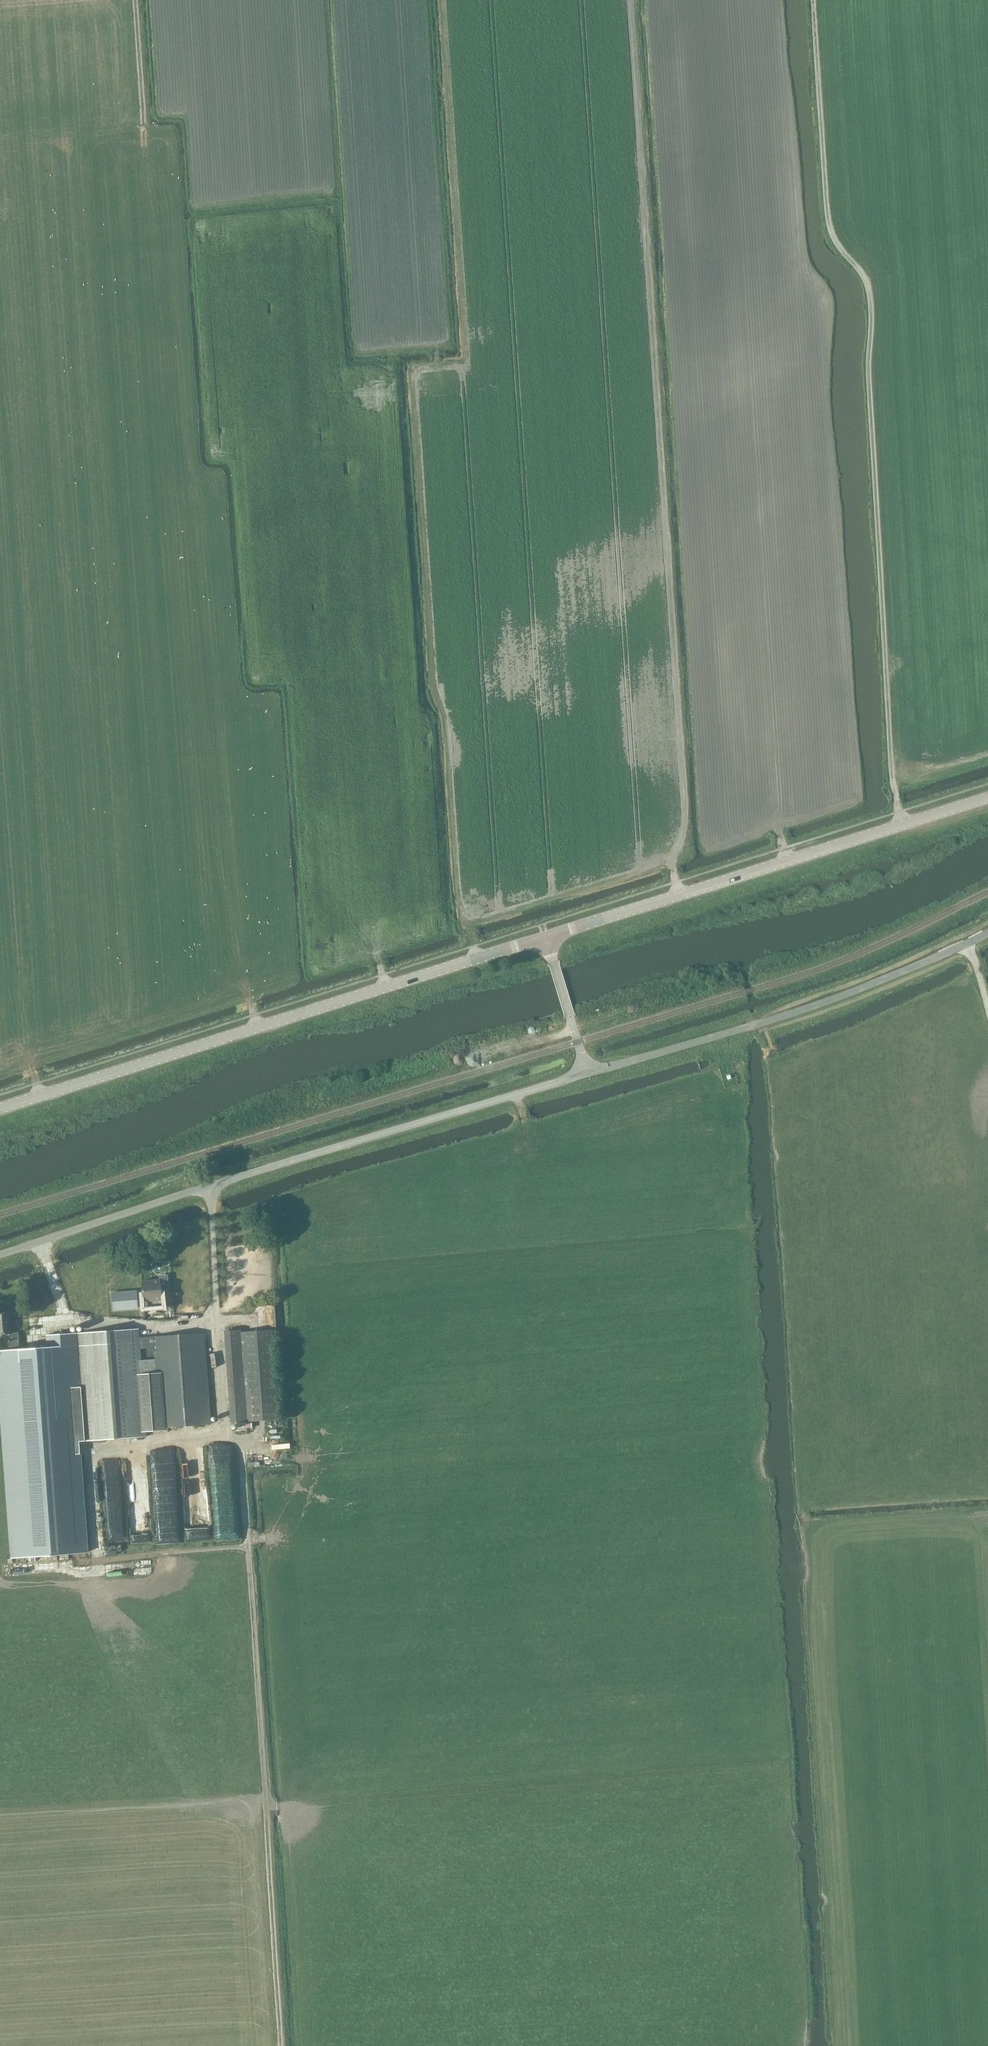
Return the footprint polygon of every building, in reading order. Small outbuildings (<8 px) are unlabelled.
[(159,1280),(142,1281),(144,1309),(165,1307),(164,1293),(161,1293),(159,1280)] [(19,1346),(18,1332),(10,1332),(9,1312),(0,1312),(0,1333),(7,1333),(8,1347),(19,1346)] [(85,1441),(146,1436),(145,1431),(161,1430),(161,1427),(211,1425),(206,1334),(154,1337),(138,1338),(137,1328),(77,1333),(85,1441)] [(232,1422),(279,1419),(272,1330),(240,1333),(240,1330),(226,1331),(232,1422)] [(76,1333),(46,1335),(47,1347),(0,1350),(0,1385),(12,1557),(29,1556),(29,1561),(34,1560),(34,1555),(85,1552),(78,1442),(84,1441),(76,1333)] [(204,1440),(181,1441),(184,1501),(208,1500),(204,1440)] [(158,1504),(163,1535),(180,1533),(175,1501),(158,1504)] [(207,1501),(185,1502),(186,1531),(209,1530),(207,1501)]
